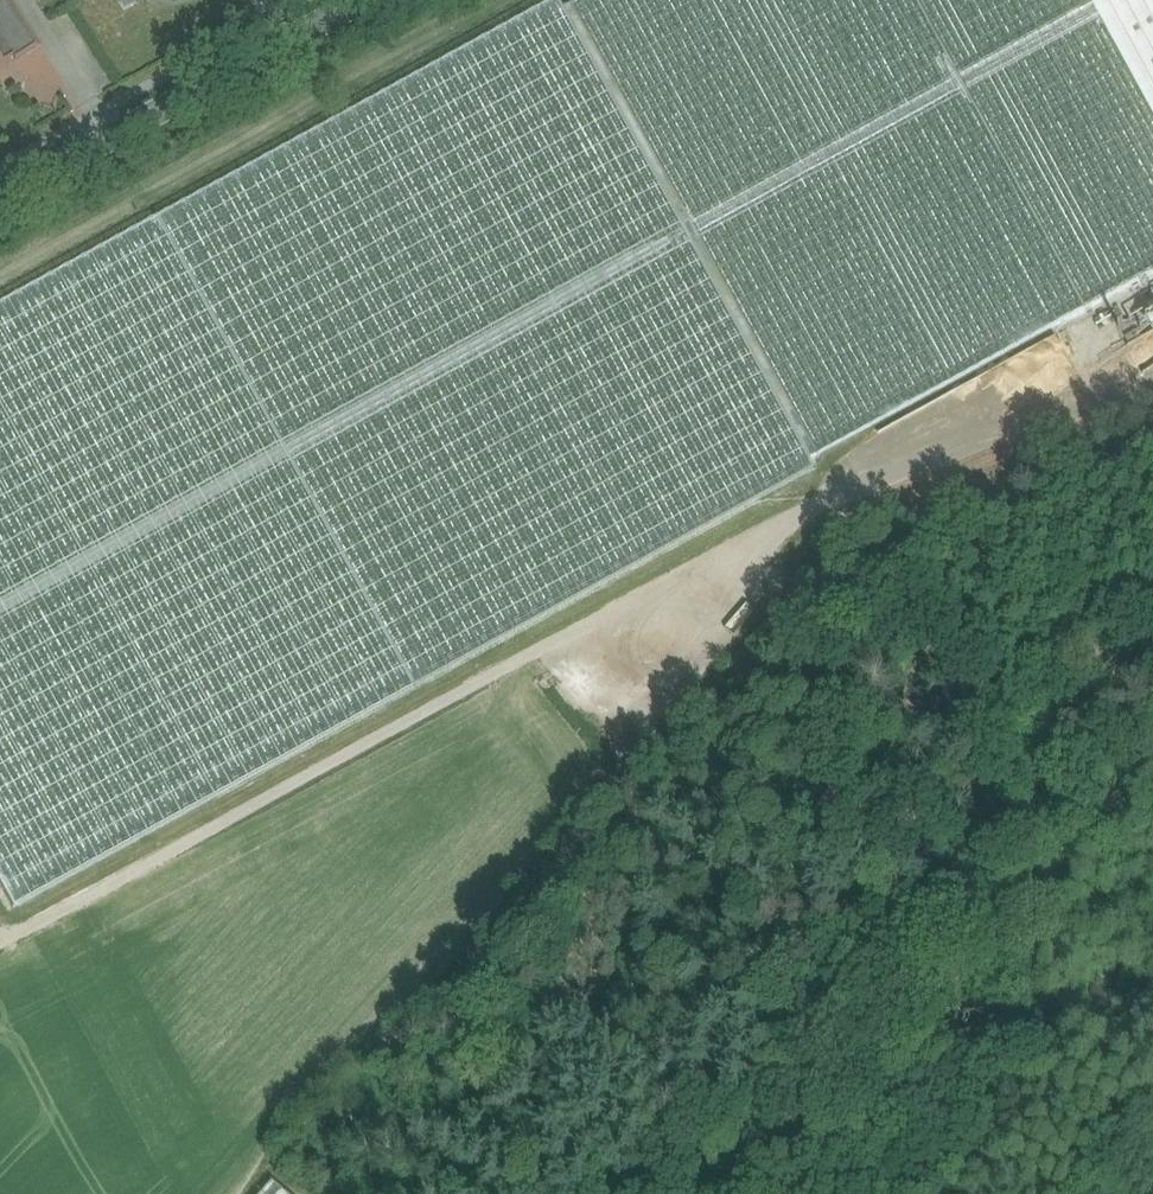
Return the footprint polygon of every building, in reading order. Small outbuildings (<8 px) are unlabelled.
[(8,66),(2,58),(11,52),(17,61),(40,46),(10,0),(1,0),(0,1),(0,71),(8,66)] [(125,8),(139,0),(120,0),(125,8)] [(158,218),(415,688),(816,468),(811,458),(1152,271),(1152,0),(578,0),(564,8),(560,0),(555,0),(158,218)] [(158,218),(0,304),(0,877),(16,907),(415,688),(158,218)] [(263,1193),(289,1193),(274,1181),(263,1193)]
